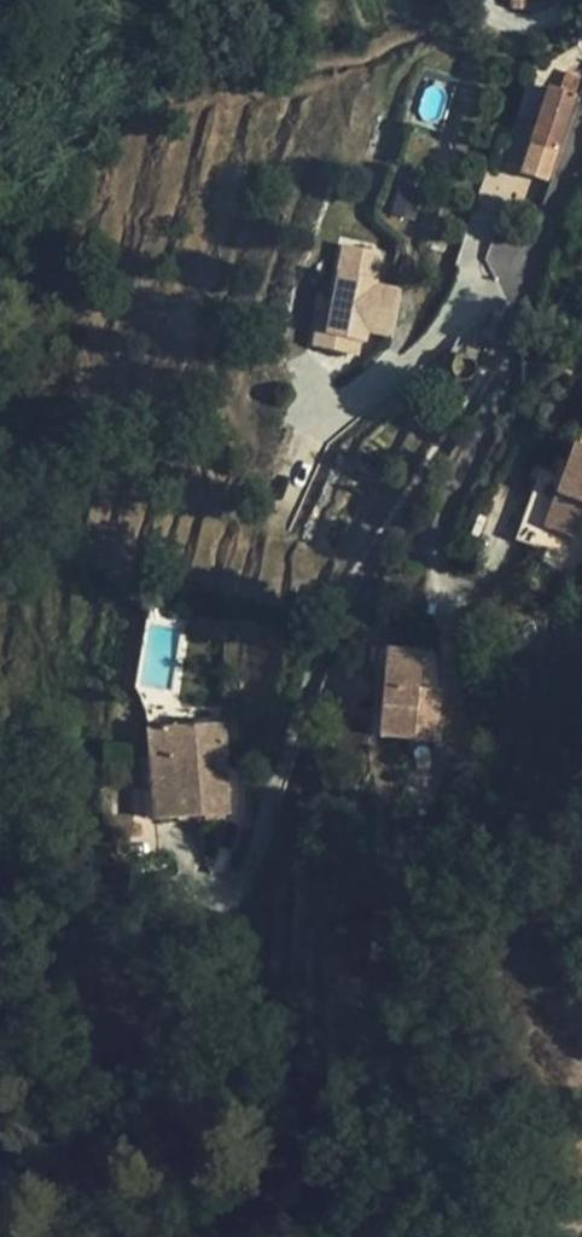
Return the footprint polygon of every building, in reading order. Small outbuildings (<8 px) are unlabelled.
[(573,93),(546,85),(519,171),(546,179),(573,93)] [(520,106),(501,166),(518,172),(537,111),(520,106)] [(511,248),(519,226),(501,219),(494,241),(511,248)] [(330,260),(346,262),(370,266),(374,246),(375,243),(364,240),(365,230),(339,224),(330,260)] [(389,250),(374,246),(370,266),(369,273),(384,276),(389,250)] [(367,279),(369,273),(370,266),(346,262),(344,276),(367,279)] [(364,330),(379,293),(352,282),(338,317),(364,330)] [(493,339),(504,311),(482,302),(471,328),(493,339)] [(573,443),(560,480),(546,528),(580,538),(581,532),(581,446),(573,443)] [(420,682),(423,647),(392,644),(390,663),(385,709),(383,729),(437,733),(441,684),(420,682)] [(385,709),(390,663),(380,662),(374,708),(385,709)] [(145,727),(146,738),(152,817),(227,811),(222,754),(226,753),(226,748),(223,720),(145,727)]
